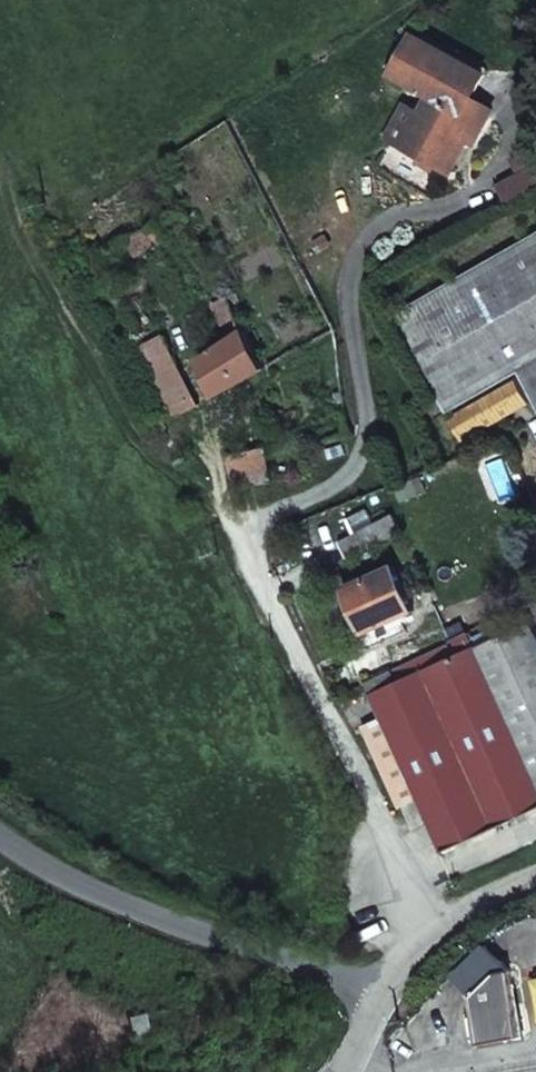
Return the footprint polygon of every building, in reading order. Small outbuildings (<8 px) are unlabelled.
[(422,123),(402,155),(449,184),(468,152),(462,147),(469,135),(481,143),(494,122),(474,109),(487,87),(412,45),(390,82),(432,107),(422,123)] [(394,150),(402,155),(422,123),(414,118),(394,150)] [(462,147),(468,152),(473,155),(481,143),(469,135),(462,147)] [(167,152),(149,161),(156,173),(173,163),(167,152)] [(521,188),(535,181),(535,163),(535,162),(514,172),(521,188)] [(502,197),(510,213),(535,201),(535,181),(521,188),(502,197)] [(389,316),(428,400),(504,367),(535,433),(535,244),(389,316)] [(155,332),(135,342),(170,409),(190,400),(155,332)] [(191,357),(206,393),(256,368),(239,333),(191,357)] [(222,454),(232,486),(262,480),(254,448),(222,454)] [(395,533),(385,511),(328,538),(336,557),(395,533)] [(380,560),(331,583),(353,631),(403,608),(380,560)] [(467,636),(535,786),(535,642),(521,610),(467,636)] [(358,678),(438,841),(535,795),(535,786),(467,636),(459,620),(441,630),(444,637),(358,678)] [(507,1023),(496,957),(483,961),(457,985),(465,1031),(507,1023)]
